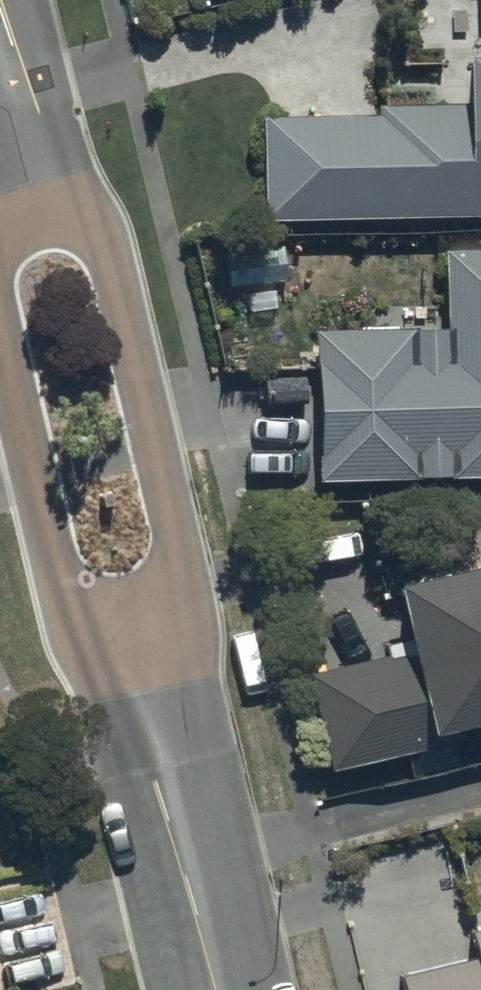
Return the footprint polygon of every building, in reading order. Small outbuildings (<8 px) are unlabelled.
[(251,220),(480,216),(480,0),(470,0),(470,5),(460,5),(461,61),(441,62),(441,106),(365,108),(365,121),(249,124),(251,220)] [(300,333),(305,481),(480,476),(480,252),(432,253),(434,330),(300,333)] [(299,677),(321,765),(403,744),(403,743),(480,723),(480,564),(370,593),(385,655),(299,677)] [(386,978),(389,989),(480,989),(480,929),(453,935),(459,962),(386,978)]
